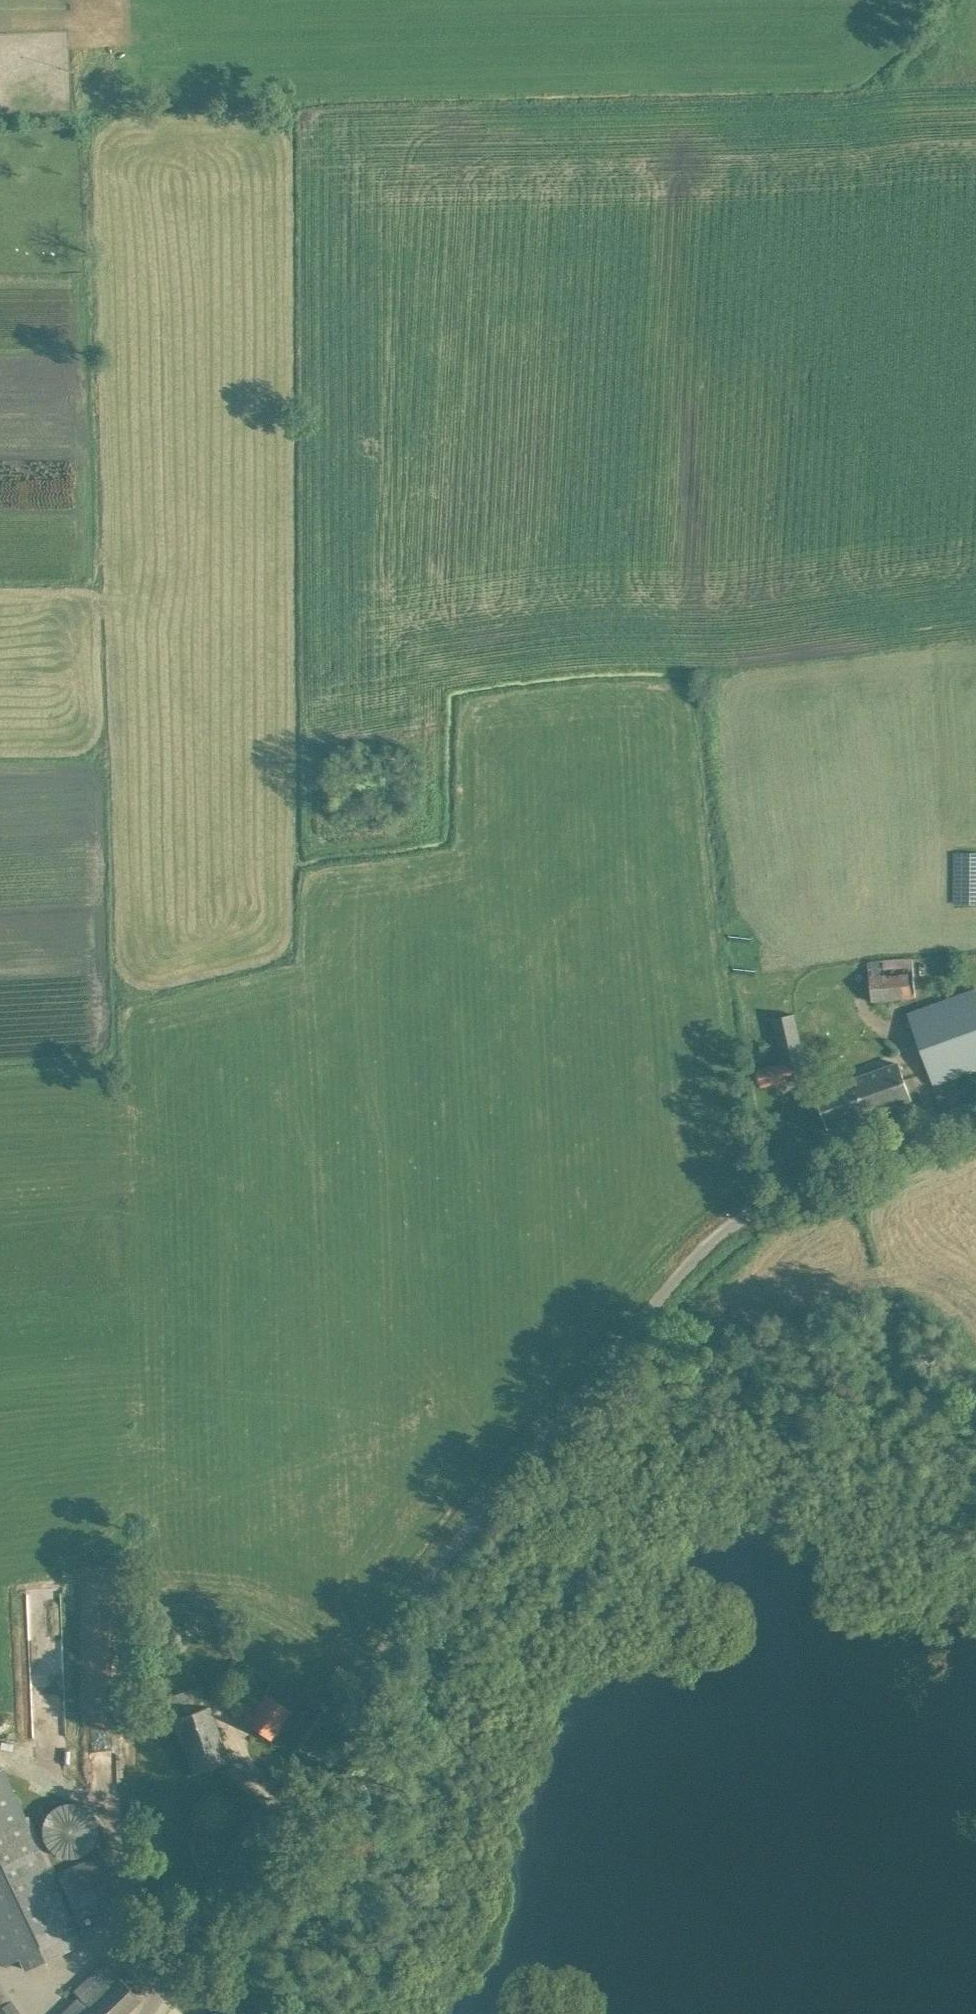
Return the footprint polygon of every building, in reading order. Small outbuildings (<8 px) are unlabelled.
[(869,960),(872,1000),(915,997),(913,957),(869,960)] [(928,1066),(935,1085),(975,1070),(975,994),(975,990),(909,1013),(923,1053),(928,1066)] [(783,1064),(758,1069),(761,1086),(808,1076),(801,1045),(798,1028),(776,1033),(778,1041),(783,1064)] [(898,1063),(816,1093),(830,1129),(911,1100),(898,1063)] [(164,1697),(172,1718),(193,1775),(228,1762),(208,1705),(200,1682),(164,1697)] [(246,1722),(253,1727),(269,1739),(289,1710),(265,1694),(254,1710),(238,1699),(230,1710),(246,1721),(246,1722)] [(0,1767),(0,1960),(2,1964),(19,1956),(25,1970),(82,1944),(52,1877),(57,1874),(51,1863),(50,1863),(28,1814),(25,1815),(2,1766),(0,1767)] [(40,1826),(40,1828),(40,1830),(41,1833),(42,1837),(42,1838),(43,1841),(45,1843),(47,1847),(48,1848),(50,1849),(52,1852),(54,1853),(57,1854),(60,1855),(63,1856),(67,1857),(70,1857),(73,1856),(75,1856),(79,1855),(82,1853),(84,1852),(85,1851),(87,1849),(90,1847),(92,1845),(93,1843),(94,1841),(95,1839),(96,1836),(97,1832),(97,1830),(97,1827),(97,1825),(96,1822),(96,1820),(95,1818),(94,1816),(93,1814),(91,1812),(90,1810),(88,1808),(86,1806),(85,1805),(81,1803),(80,1803),(76,1801),(74,1801),(70,1800),(67,1800),(64,1801),(61,1801),(58,1802),(54,1805),(51,1807),(48,1809),(47,1811),(45,1812),(44,1814),(43,1817),(41,1821),(41,1823),(40,1826)] [(140,1999),(117,1976),(103,1960),(67,1996),(71,2001),(59,2013),(125,2013),(140,1999)] [(0,1986),(0,2013),(20,2013),(0,1986)] [(219,2002),(210,2013),(234,2013),(219,2002)]
